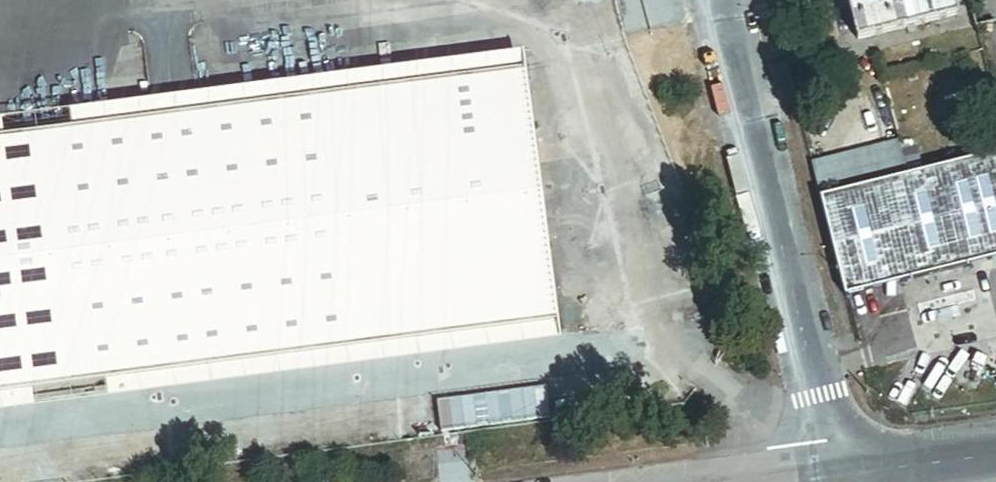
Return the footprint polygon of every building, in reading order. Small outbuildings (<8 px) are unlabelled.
[(847,3),(857,42),(956,17),(952,0),(859,0),(847,3)] [(0,139),(0,398),(558,326),(525,72),(0,139)] [(898,144),(811,165),(820,199),(905,178),(898,144)] [(821,204),(845,299),(995,261),(995,162),(821,204)] [(708,223),(725,219),(722,209),(704,213),(708,223)]
